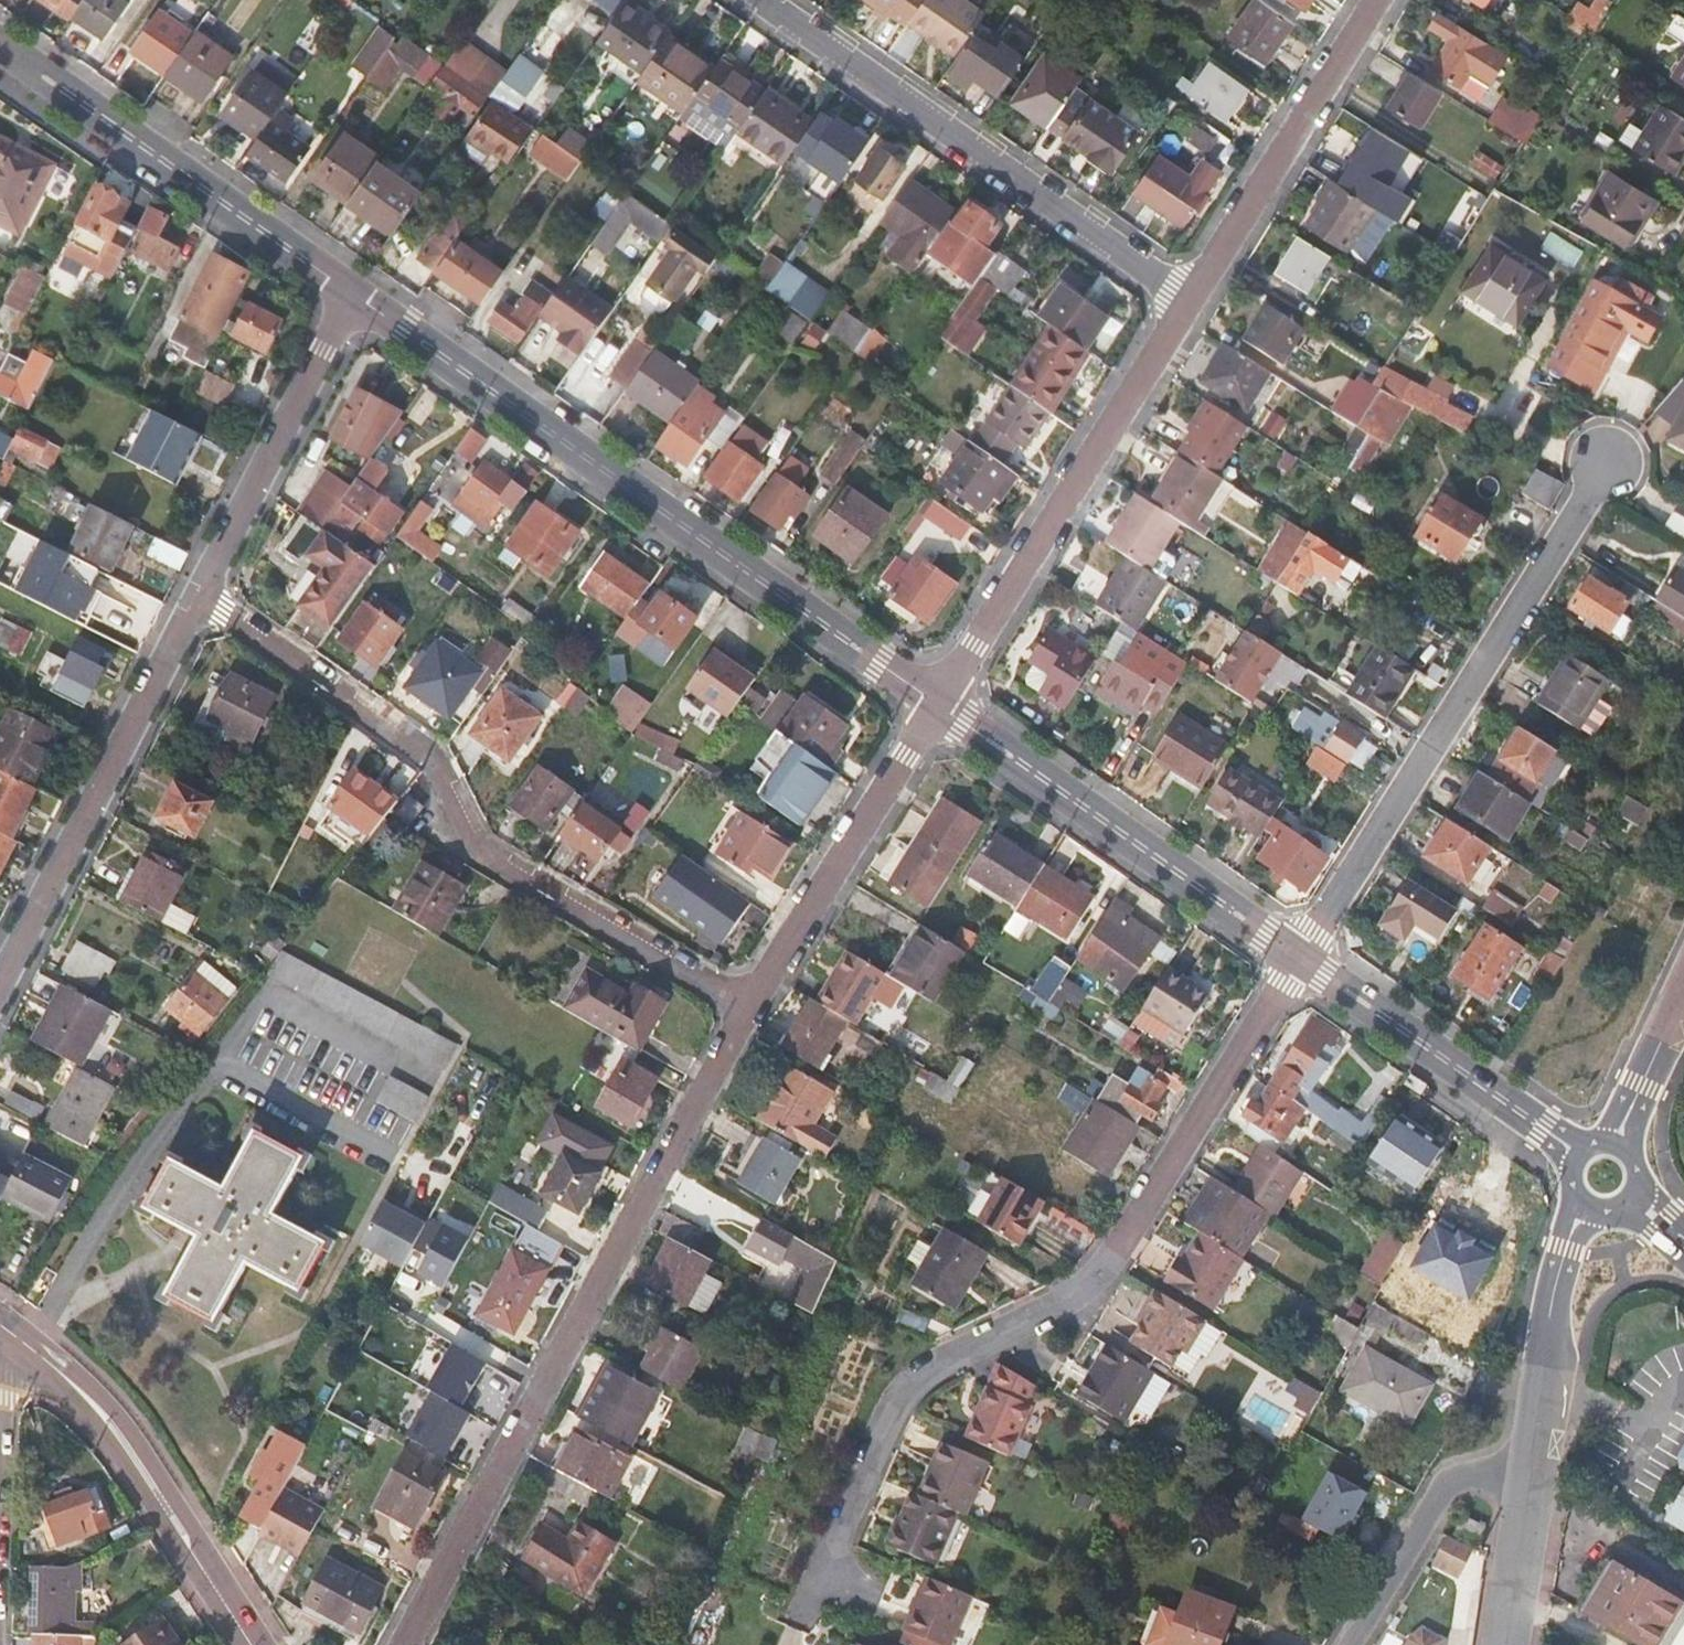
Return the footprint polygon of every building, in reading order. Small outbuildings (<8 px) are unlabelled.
[(71,19),(72,16),(84,0),(43,0),(71,19)] [(72,16),(105,39),(129,6),(120,0),(84,0),(72,16)] [(344,15),(354,1),(353,0),(323,0),(344,15)] [(629,0),(625,0),(618,10),(597,39),(643,72),(671,32),(640,11),(642,9),(629,0)] [(618,10),(625,0),(605,0),(618,10)] [(889,14),(890,12),(907,24),(925,0),(870,0),(889,14)] [(973,32),(981,21),(996,0),(928,0),(946,13),(957,21),(973,32)] [(1291,19),(1264,0),(1252,0),(1228,34),(1264,58),(1291,19)] [(132,50),(166,75),(167,74),(193,37),(159,13),(132,50)] [(954,26),(957,21),(946,13),(943,18),(954,26)] [(998,42),(1024,60),(1028,55),(981,21),(973,32),(972,34),(994,48),(998,42)] [(356,67),(369,75),(396,37),(383,28),(356,67)] [(1488,87),(1506,55),(1462,28),(1434,72),(1461,89),(1470,76),(1488,87)] [(688,40),(673,29),(671,32),(643,72),(632,87),(678,119),(715,67),(684,45),(688,40)] [(193,37),(167,74),(204,99),(234,56),(197,31),(193,37)] [(974,76),(1000,94),(1024,60),(998,42),(994,48),(972,34),(947,70),(967,85),(974,76)] [(396,37),(369,75),(386,86),(401,65),(416,75),(428,59),(396,37)] [(1012,99),(1049,125),(1050,123),(1074,90),(1082,78),(1047,52),(1012,99)] [(721,59),(715,67),(678,119),(673,126),(718,158),(738,130),(766,90),(721,59)] [(253,72),(287,96),(294,86),(260,61),(253,72)] [(505,83),(516,90),(532,69),(520,61),(505,83)] [(1230,121),(1251,91),(1209,62),(1187,92),(1230,121)] [(1673,81),(1683,88),(1683,64),(1673,81)] [(443,67),(402,125),(408,129),(411,126),(415,128),(428,111),(447,123),(458,108),(471,117),(484,98),(443,67)] [(532,69),(516,90),(530,100),(545,79),(532,69)] [(257,138),(278,108),(287,96),(253,72),(223,113),(257,138)] [(1444,96),(1412,75),(1389,109),(1423,130),(1444,96)] [(795,110),(766,90),(738,130),(785,163),(815,120),(797,108),(795,110)] [(1074,90),(1050,123),(1068,135),(1066,137),(1090,154),(1094,150),(1116,165),(1140,132),(1094,99),(1091,102),(1074,90)] [(1469,111),(1499,130),(1505,119),(1476,99),(1469,111)] [(492,107),(469,140),(493,157),(505,165),(528,132),(492,107)] [(257,138),(248,152),(286,180),(309,149),(285,133),(294,119),(278,108),(257,138)] [(1634,153),(1675,178),(1683,164),(1683,121),(1663,108),(1634,153)] [(843,179),(871,139),(839,117),(811,156),(843,179)] [(561,140),(584,155),(594,140),(570,125),(561,140)] [(1205,150),(1214,137),(1195,125),(1187,137),(1205,150)] [(314,176),(349,202),(376,162),(381,156),(346,132),(314,176)] [(1387,186),(1408,152),(1378,133),(1356,166),(1363,171),(1359,178),(1375,187),(1379,181),(1387,186)] [(569,167),(574,170),(579,163),(542,137),(531,152),(550,165),(553,161),(566,171),(569,167)] [(18,150),(0,140),(0,185),(18,150)] [(493,157),(469,140),(458,156),(482,173),(493,157)] [(883,194),(905,162),(881,145),(858,176),(883,194)] [(0,185),(0,225),(20,235),(53,168),(18,150),(0,185)] [(1157,153),(1132,189),(1147,200),(1149,197),(1157,203),(1155,205),(1183,224),(1218,171),(1203,161),(1192,177),(1157,153)] [(1323,175),(1334,182),(1357,196),(1363,185),(1353,179),(1356,174),(1333,159),(1323,175)] [(349,202),(393,234),(421,194),(376,162),(349,202)] [(1642,225),(1656,204),(1609,174),(1595,196),(1599,198),(1583,223),(1623,249),(1639,223),(1642,225)] [(950,223),(958,212),(912,181),(884,221),(904,236),(891,252),(917,271),(927,256),(950,223)] [(1351,254),(1379,210),(1357,196),(1334,182),(1322,201),(1330,206),(1324,216),(1320,214),(1310,228),(1351,254)] [(104,254),(119,262),(136,229),(120,221),(126,210),(115,204),(118,198),(99,188),(66,253),(87,264),(100,261),(104,254)] [(594,243),(611,253),(624,232),(649,247),(666,220),(624,194),(594,243)] [(115,204),(126,210),(129,203),(118,198),(115,204)] [(419,257),(436,269),(458,238),(473,217),(454,205),(419,257)] [(168,218),(147,207),(136,229),(141,232),(131,251),(166,271),(178,249),(158,238),(168,218)] [(981,278),(997,255),(986,248),(1000,227),(971,207),(956,228),(950,223),(927,256),(974,287),(981,278)] [(643,289),(644,295),(662,308),(669,306),(696,268),(702,272),(714,256),(673,227),(661,243),(671,251),(643,289)] [(458,238),(436,269),(483,300),(503,271),(458,238)] [(1331,259),(1303,241),(1281,276),(1288,280),(1284,286),(1295,294),(1300,289),(1309,294),(1331,259)] [(1027,271),(999,252),(997,255),(981,278),(997,289),(1009,297),(1027,271)] [(1518,330),(1543,283),(1486,252),(1461,300),(1518,330)] [(204,373),(221,338),(217,336),(248,277),(212,258),(166,347),(183,356),(181,360),(204,373)] [(715,300),(733,275),(718,264),(700,290),(715,300)] [(23,265),(3,305),(19,313),(26,317),(46,277),(23,265)] [(1352,284),(1357,275),(1342,266),(1337,275),(1352,284)] [(556,341),(579,357),(613,310),(566,278),(539,315),(563,332),(556,341)] [(997,289),(981,278),(974,287),(941,335),(970,356),(988,328),(977,320),(997,289)] [(806,280),(788,305),(813,322),(830,297),(806,280)] [(1063,334),(1093,355),(1120,316),(1096,300),(1089,309),(1047,280),(1026,309),(1057,330),(1063,334)] [(1606,370),(1623,340),(1626,334),(1634,338),(1647,346),(1660,323),(1645,315),(1652,301),(1618,282),(1610,295),(1594,285),(1546,368),(1594,396),(1608,372),(1606,370)] [(662,308),(644,295),(632,311),(650,323),(662,308)] [(517,312),(506,304),(503,302),(488,322),(517,342),(542,308),(527,297),(521,305),(517,312)] [(511,298),(506,304),(517,312),(521,305),(511,298)] [(241,325),(230,321),(225,331),(266,351),(281,321),(250,306),(241,325)] [(1293,325),(1297,317),(1287,311),(1283,319),(1266,308),(1244,343),(1264,356),(1276,337),(1289,344),(1299,329),(1293,325)] [(26,317),(19,313),(9,332),(17,336),(26,317)] [(829,333),(859,354),(873,333),(844,313),(829,333)] [(1023,392),(1063,334),(1057,330),(1016,388),(1023,392)] [(873,333),(859,354),(868,360),(884,338),(874,331),(873,333)] [(1048,410),(1053,414),(1093,355),(1063,334),(1023,392),(1048,410)] [(1626,334),(1623,340),(1631,344),(1634,338),(1626,334)] [(1247,411),(1270,374),(1226,346),(1203,383),(1247,411)] [(652,352),(626,389),(673,422),(699,386),(699,385),(652,352)] [(28,411),(53,364),(33,354),(17,386),(0,378),(0,397),(28,411)] [(1053,414),(1059,417),(1099,359),(1093,355),(1053,414)] [(198,393),(228,405),(238,381),(208,369),(198,393)] [(535,371),(530,377),(537,382),(542,376),(535,371)] [(1411,382),(1399,400),(1408,405),(1436,419),(1444,405),(1446,400),(1411,382)] [(1009,383),(969,440),(1001,462),(1016,441),(1023,445),(1048,410),(1023,392),(1016,388),(1009,383)] [(1655,413),(1676,427),(1668,440),(1683,448),(1683,386),(1681,385),(1655,413)] [(673,422),(659,443),(686,463),(704,439),(722,452),(742,423),(711,402),(714,398),(699,386),(673,422)] [(409,413),(391,403),(364,389),(340,437),(367,451),(368,448),(380,454),(409,413)] [(1399,400),(1383,392),(1359,430),(1370,437),(1374,439),(1382,425),(1389,416),(1399,400)] [(1250,429),(1207,402),(1198,419),(1204,422),(1183,455),(1220,478),(1250,429)] [(1436,419),(1464,433),(1470,419),(1444,405),(1436,419)] [(197,434),(150,410),(125,460),(172,484),(197,434)] [(1382,425),(1392,431),(1398,422),(1389,416),(1382,425)] [(50,442),(20,427),(14,441),(9,449),(24,457),(28,450),(43,458),(50,442)] [(3,461),(9,449),(14,441),(8,437),(11,432),(5,429),(2,434),(0,434),(0,460),(3,461)] [(769,445),(745,429),(732,446),(731,446),(708,479),(740,500),(763,467),(757,463),(769,445)] [(490,440),(476,430),(460,453),(473,463),(490,440)] [(837,484),(862,448),(867,441),(852,431),(822,474),(837,484)] [(1366,473),(1383,445),(1374,439),(1370,437),(1353,465),(1366,473)] [(940,482),(982,511),(1010,469),(1001,462),(969,440),(940,482)] [(59,447),(50,442),(43,458),(28,450),(24,457),(48,469),(59,447)] [(1220,478),(1183,455),(1152,505),(1180,522),(1190,529),(1220,478)] [(810,473),(792,460),(755,512),(780,530),(796,510),(800,514),(811,499),(798,490),(810,473)] [(14,466),(3,461),(0,467),(0,493),(14,466)] [(385,470),(375,462),(354,491),(345,504),(328,527),(348,541),(365,517),(375,524),(368,535),(384,545),(392,532),(394,534),(407,516),(370,490),(385,470)] [(518,513),(533,492),(530,490),(541,475),(532,468),(520,484),(490,463),(466,497),(493,516),(502,502),(518,513)] [(987,515),(1016,473),(1010,469),(982,511),(987,515)] [(1565,486),(1538,471),(1524,495),(1549,511),(1565,486)] [(331,474),(322,488),(345,504),(354,491),(331,474)] [(322,488),(303,514),(310,520),(326,531),(328,527),(345,504),(322,488)] [(888,519),(850,492),(817,539),(856,566),(888,519)] [(1482,528),(1485,523),(1445,497),(1419,537),(1457,563),(1473,539),(1480,542),(1486,530),(1482,528)] [(1149,571),(1180,522),(1152,505),(1140,498),(1123,525),(1127,529),(1114,549),(1129,559),(1149,571)] [(552,578),(583,535),(542,506),(511,549),(552,578)] [(978,551),(989,536),(951,510),(940,524),(978,551)] [(1668,526),(1683,535),(1683,516),(1676,512),(1668,526)] [(136,545),(143,532),(106,513),(83,558),(109,572),(125,539),(136,545)] [(401,538),(411,545),(426,524),(416,516),(401,538)] [(300,608),(335,632),(380,568),(326,531),(310,520),(298,538),(318,552),(313,558),(329,570),(300,608)] [(1348,589),(1362,567),(1309,534),(1278,584),(1298,596),(1316,568),(1348,589)] [(177,572),(187,554),(158,539),(148,557),(177,572)] [(632,619),(655,586),(608,554),(587,585),(632,619)] [(891,596),(912,612),(929,624),(956,586),(916,558),(891,596)] [(1168,583),(1149,571),(1129,559),(1109,589),(1086,573),(1075,591),(1131,627),(1138,632),(1168,583)] [(1683,572),(1662,605),(1663,606),(1683,618),(1683,573),(1683,572)] [(1652,599),(1626,583),(1619,596),(1592,580),(1573,609),(1622,640),(1634,623),(1622,615),(1630,603),(1644,612),(1652,599)] [(1191,618),(1200,604),(1184,593),(1175,607),(1191,618)] [(1281,600),(1271,594),(1247,633),(1250,635),(1264,643),(1273,628),(1266,624),(1281,600)] [(666,665),(699,619),(665,595),(644,625),(654,633),(643,648),(666,665)] [(907,620),(912,612),(891,596),(885,604),(907,620)] [(388,669),(411,634),(370,606),(346,641),(388,669)] [(1663,606),(1657,615),(1676,628),(1678,625),(1683,629),(1683,618),(1663,606)] [(1190,664),(1181,658),(1138,632),(1131,627),(1109,659),(1114,661),(1097,689),(1114,701),(1117,697),(1139,711),(1141,706),(1157,717),(1190,664)] [(1043,696),(1068,710),(1099,659),(1051,630),(1036,656),(1059,671),(1055,677),(1043,696)] [(1283,655),(1264,643),(1250,635),(1219,683),(1254,704),(1283,655)] [(455,719),(487,673),(441,641),(409,687),(455,719)] [(732,717),(761,669),(716,641),(686,690),(732,717)] [(51,690),(84,706),(108,660),(100,655),(97,659),(72,647),(51,690)] [(1417,669),(1381,647),(1349,696),(1384,718),(1417,669)] [(1599,699),(1611,679),(1569,654),(1538,704),(1596,740),(1615,709),(1599,699)] [(1031,663),(1055,677),(1059,671),(1036,656),(1031,663)] [(281,701),(239,680),(231,697),(218,691),(200,730),(254,756),(281,701)] [(514,762),(545,718),(507,692),(476,736),(514,762)] [(643,725),(655,708),(642,697),(622,724),(636,735),(643,725)] [(783,735),(838,773),(850,752),(839,744),(849,728),(807,699),(783,735)] [(0,736),(0,773),(31,789),(40,772),(49,777),(74,730),(18,701),(0,736)] [(1287,712),(1280,721),(1320,746),(1347,763),(1364,736),(1340,721),(1336,729),(1307,710),(1300,721),(1287,712)] [(1153,757),(1205,787),(1231,746),(1179,715),(1153,757)] [(685,747),(643,725),(636,735),(681,757),(685,747)] [(1569,758),(1523,730),(1503,761),(1491,779),(1526,800),(1537,782),(1550,790),(1569,758)] [(802,826),(838,773),(783,735),(779,733),(764,755),(785,769),(764,800),(802,826)] [(1346,764),(1320,747),(1310,762),(1337,779),(1346,764)] [(704,776),(714,784),(723,771),(704,759),(695,771),(704,776)] [(581,814),(585,808),(589,802),(540,768),(513,804),(553,832),(571,807),(581,814)] [(1246,828),(1263,838),(1269,829),(1285,803),(1231,768),(1208,804),(1235,821),(1246,828)] [(697,787),(704,776),(695,771),(688,781),(697,787)] [(0,773),(0,835),(9,840),(34,790),(31,789),(0,773)] [(1531,803),(1483,773),(1460,809),(1508,839),(1531,803)] [(373,839),(400,804),(358,775),(333,812),(373,839)] [(164,819),(200,837),(216,804),(180,786),(164,819)] [(894,881),(934,905),(952,877),(947,874),(982,819),(947,796),(914,850),(894,881)] [(1641,824),(1650,808),(1631,797),(1621,811),(1641,824)] [(637,830),(650,809),(638,802),(625,824),(637,830)] [(721,845),(743,812),(731,804),(709,837),(721,845)] [(413,827),(422,815),(409,805),(400,817),(413,827)] [(581,814),(564,838),(600,863),(611,848),(621,854),(631,840),(585,808),(581,814)] [(792,845),(743,812),(721,845),(716,853),(744,872),(749,867),(769,881),(792,845)] [(1264,861),(1311,890),(1327,865),(1317,858),(1322,849),(1275,820),(1269,829),(1280,835),(1264,861)] [(1243,833),(1246,828),(1235,821),(1232,826),(1243,833)] [(1494,848),(1452,821),(1439,840),(1448,847),(1436,864),(1471,885),(1494,848)] [(16,844),(9,840),(0,835),(0,874),(16,844)] [(967,879),(1018,913),(1022,907),(1047,867),(996,835),(967,879)] [(127,885),(169,906),(194,856),(158,838),(148,859),(141,856),(127,885)] [(894,881),(914,850),(904,843),(884,875),(894,881)] [(736,935),(755,904),(686,857),(659,897),(706,929),(712,920),(736,935)] [(398,913),(442,939),(470,892),(426,866),(398,913)] [(1098,899),(1047,867),(1022,907),(1073,939),(1098,899)] [(1460,912),(1410,881),(1382,925),(1407,941),(1417,924),(1442,940),(1460,912)] [(1487,907),(1515,921),(1524,903),(1496,889),(1487,907)] [(1114,909),(1078,966),(1124,996),(1161,938),(1114,909)] [(730,945),(736,935),(712,920),(706,929),(730,945)] [(963,949),(922,924),(892,973),(932,998),(963,949)] [(1489,999),(1519,948),(1485,927),(1455,977),(1489,999)] [(956,941),(974,953),(978,948),(972,944),(976,937),(963,929),(956,941)] [(67,971),(99,987),(112,960),(80,944),(67,971)] [(1535,975),(1551,984),(1566,958),(1550,949),(1535,975)] [(463,1044),(289,950),(274,976),(448,1071),(463,1044)] [(819,1003),(850,1021),(859,1027),(892,973),(856,951),(833,988),(828,986),(819,1003)] [(1061,959),(1038,994),(1054,1004),(1077,968),(1061,959)] [(203,972),(232,997),(239,988),(210,963),(203,972)] [(1190,981),(1169,968),(1144,1008),(1138,1019),(1164,1036),(1171,1025),(1187,1035),(1212,997),(1189,983),(1190,981)] [(204,1036),(232,997),(203,972),(172,1010),(204,1036)] [(591,972),(566,1012),(604,1033),(639,1054),(666,1005),(636,988),(632,996),(591,972)] [(55,1018),(71,988),(65,985),(49,1016),(55,1018)] [(84,1068),(114,1010),(71,988),(55,1018),(49,1016),(35,1044),(71,1062),(84,1068)] [(1038,994),(1036,993),(1033,998),(1056,1013),(1060,1008),(1054,1004),(1038,994)] [(785,1051),(820,1072),(850,1021),(819,1003),(816,1001),(785,1051)] [(1361,1148),(1373,1131),(1341,1108),(1338,1111),(1311,1092),(1328,1066),(1316,1058),(1326,1042),(1332,1045),(1339,1034),(1316,1021),(1274,1087),(1292,1099),(1303,1107),(1324,1122),(1334,1130),(1361,1148)] [(1098,1100),(1137,1124),(1142,1114),(1153,1121),(1160,1108),(1156,1104),(1165,1090),(1177,1097),(1185,1084),(1140,1057),(1127,1080),(1114,1073),(1098,1100)] [(72,1091),(84,1068),(71,1062),(59,1083),(72,1091)] [(600,1111),(636,1130),(661,1082),(626,1064),(600,1111)] [(51,1131),(86,1148),(119,1086),(84,1068),(72,1091),(51,1131)] [(761,1126),(804,1151),(829,1165),(840,1145),(816,1132),(836,1095),(793,1070),(761,1126)] [(962,1088),(934,1072),(925,1086),(954,1103),(962,1088)] [(419,1126),(431,1100),(392,1078),(378,1103),(419,1126)] [(1098,1100),(1066,1080),(1058,1095),(1082,1111),(1060,1146),(1106,1174),(1137,1124),(1098,1100)] [(1292,1099),(1274,1087),(1262,1106),(1250,1103),(1243,1112),(1247,1119),(1257,1126),(1250,1135),(1263,1144),(1292,1099)] [(16,1096),(8,1109),(32,1121),(39,1108),(16,1096)] [(1292,1099),(1263,1144),(1274,1152),(1286,1134),(1293,1123),(1303,1107),(1292,1099)] [(150,1128),(164,1109),(154,1104),(140,1121),(150,1128)] [(37,1123),(42,1126),(49,1113),(39,1108),(32,1121),(37,1123)] [(1399,1114),(1394,1121),(1422,1141),(1425,1136),(1427,1133),(1399,1114)] [(546,1144),(569,1156),(548,1196),(582,1215),(604,1175),(601,1174),(615,1150),(559,1119),(546,1144)] [(1088,1136),(1102,1145),(1113,1128),(1098,1119),(1088,1136)] [(1422,1141),(1394,1121),(1367,1160),(1412,1191),(1442,1148),(1425,1136),(1422,1141)] [(1327,1141),(1334,1130),(1324,1122),(1316,1133),(1327,1141)] [(1293,1123),(1286,1134),(1294,1141),(1302,1129),(1293,1123)] [(275,1215),(306,1158),(257,1133),(227,1188),(173,1159),(145,1210),(199,1238),(167,1298),(216,1326),(249,1265),(304,1295),(331,1247),(275,1215)] [(749,1171),(767,1142),(758,1136),(740,1165),(749,1171)] [(798,1161),(767,1142),(749,1171),(740,1165),(732,1178),(772,1203),(798,1161)] [(1274,1152),(1263,1144),(1235,1190),(1267,1210),(1276,1216),(1304,1172),(1274,1152)] [(0,1154),(0,1209),(22,1165),(0,1154)] [(28,1159),(4,1206),(51,1229),(75,1182),(28,1159)] [(1216,1178),(1186,1223),(1192,1227),(1222,1181),(1216,1178)] [(1047,1203),(1006,1179),(981,1223),(1021,1246),(1047,1203)] [(1222,1181),(1192,1227),(1201,1232),(1239,1255),(1267,1210),(1235,1190),(1222,1181)] [(494,1203),(533,1226),(543,1232),(553,1214),(504,1185),(494,1203)] [(387,1203),(364,1245),(406,1269),(433,1221),(414,1211),(411,1216),(387,1203)] [(671,1211),(659,1233),(673,1240),(684,1246),(687,1241),(700,1246),(708,1231),(671,1211)] [(841,1262),(838,1261),(768,1221),(754,1250),(772,1259),(778,1249),(811,1266),(809,1269),(816,1272),(806,1295),(810,1298),(805,1307),(819,1313),(841,1262)] [(1444,1289),(1468,1247),(1425,1222),(1401,1264),(1444,1289)] [(517,1338),(568,1246),(543,1232),(533,1226),(482,1318),(517,1338)] [(971,1288),(989,1254),(948,1230),(937,1249),(926,1269),(915,1288),(950,1308),(963,1284),(971,1288)] [(1385,1284),(1407,1244),(1389,1231),(1365,1274),(1383,1286),(1385,1284)] [(1214,1307),(1245,1259),(1239,1255),(1201,1232),(1184,1259),(1180,1257),(1168,1277),(1214,1307)] [(684,1246),(673,1240),(650,1282),(706,1313),(720,1285),(705,1276),(712,1261),(684,1246)] [(937,1249),(923,1241),(912,1260),(926,1269),(937,1249)] [(436,1276),(432,1284),(443,1291),(448,1282),(436,1276)] [(1361,1291),(1371,1296),(1376,1286),(1367,1281),(1361,1291)] [(392,1338),(374,1329),(371,1334),(411,1355),(413,1352),(414,1350),(412,1349),(443,1291),(432,1284),(428,1293),(418,1288),(392,1338)] [(963,1284),(950,1308),(958,1312),(971,1288),(963,1284)] [(1399,1291),(1385,1284),(1383,1286),(1373,1304),(1387,1312),(1399,1291)] [(1222,1328),(1159,1290),(1143,1315),(1148,1318),(1132,1341),(1172,1366),(1183,1349),(1193,1356),(1196,1358),(1201,1351),(1207,1355),(1222,1328)] [(1345,1318),(1360,1327),(1365,1318),(1372,1307),(1357,1297),(1345,1318)] [(1420,1349),(1428,1334),(1387,1312),(1373,1304),(1372,1307),(1365,1318),(1384,1329),(1420,1349)] [(899,1326),(925,1337),(931,1324),(905,1313),(899,1326)] [(1360,1327),(1352,1342),(1365,1350),(1371,1353),(1384,1329),(1365,1318),(1360,1327)] [(642,1373),(685,1395),(705,1353),(665,1332),(642,1373)] [(493,1393),(512,1358),(483,1341),(463,1377),(493,1393)] [(1155,1373),(1109,1345),(1078,1394),(1124,1421),(1155,1373)] [(1183,1349),(1172,1366),(1183,1373),(1193,1356),(1183,1349)] [(1405,1427),(1428,1385),(1371,1353),(1365,1350),(1342,1392),(1405,1427)] [(411,1355),(388,1400),(420,1418),(446,1370),(413,1352),(411,1355)] [(1009,1459),(1041,1388),(1000,1364),(967,1441),(1009,1459)] [(580,1423),(630,1450),(657,1397),(609,1370),(597,1394),(593,1391),(586,1403),(590,1405),(580,1423)] [(1431,1387),(1428,1385),(1405,1427),(1407,1429),(1431,1387)] [(280,1454),(264,1485),(284,1496),(286,1492),(323,1424),(296,1410),(285,1432),(280,1430),(271,1448),(280,1454)] [(757,1455),(765,1437),(753,1430),(742,1457),(754,1463),(757,1455)] [(559,1474),(579,1436),(572,1432),(551,1470),(559,1474)] [(559,1474),(611,1501),(631,1463),(579,1436),(559,1474)] [(777,1442),(765,1437),(757,1455),(770,1461),(777,1442)] [(421,1527),(454,1466),(417,1444),(383,1506),(421,1527)] [(920,1499),(960,1516),(965,1519),(989,1465),(945,1444),(920,1499)] [(601,1518),(611,1501),(559,1474),(551,1470),(533,1460),(523,1478),(601,1518)] [(1663,1518),(1683,1531),(1683,1483),(1663,1518)] [(251,1525),(231,1547),(246,1567),(263,1536),(284,1496),(264,1485),(244,1521),(251,1525)] [(52,1525),(42,1529),(49,1550),(108,1529),(96,1490),(77,1496),(74,1489),(55,1495),(58,1502),(46,1507),(52,1525)] [(284,1496),(263,1536),(303,1558),(326,1514),(286,1492),(284,1496)] [(920,1499),(915,1497),(901,1530),(896,1529),(889,1547),(937,1569),(960,1516),(920,1499)] [(35,1511),(42,1529),(52,1525),(46,1507),(35,1511)] [(530,1563),(589,1595),(616,1546),(583,1527),(572,1547),(546,1533),(530,1563)] [(1451,1529),(1450,1530),(1441,1556),(1458,1565),(1459,1564),(1462,1565),(1474,1543),(1451,1529)] [(1606,1556),(1575,1605),(1641,1644),(1683,1644),(1683,1603),(1606,1556)] [(66,1568),(37,1567),(33,1633),(36,1633),(98,1636),(100,1634),(100,1622),(77,1621),(78,1591),(85,1591),(87,1561),(66,1568)] [(362,1636),(385,1592),(332,1564),(309,1608),(362,1636)] [(929,1578),(905,1629),(941,1644),(951,1644),(973,1597),(929,1578)] [(1168,1644),(1218,1644),(1233,1605),(1189,1588),(1177,1621),(1168,1644)] [(1159,1644),(1168,1644),(1177,1621),(1157,1614),(1146,1640),(1159,1644)] [(159,1624),(129,1644),(174,1644),(159,1624)] [(1449,1644),(1430,1632),(1418,1641),(1415,1644),(1449,1644)] [(36,1633),(35,1644),(100,1644),(100,1634),(98,1636),(36,1633)]
